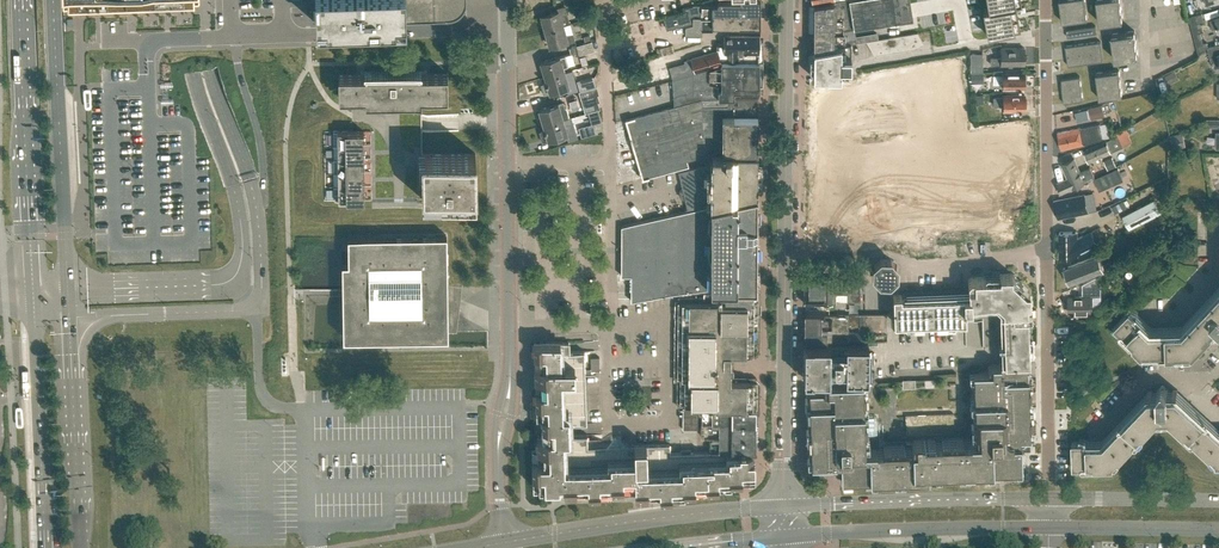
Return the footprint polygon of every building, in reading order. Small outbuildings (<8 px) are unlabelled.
[(316,23),(316,26),(406,23),(406,20),(449,19),(455,18),(460,15),(464,11),(466,5),(467,0),(316,0),(316,23)] [(760,14),(760,0),(740,0),(740,2),(720,2),(718,3),(718,6),(702,6),(702,18),(712,18),(712,15),(723,16),(723,14),(760,14)] [(912,19),(909,0),(841,0),(814,4),(814,50),(851,44),(877,39),(876,33),(855,37),(854,30),(912,19)] [(983,9),(988,36),(1019,30),(1016,15),(1017,15),(1015,5),(1021,4),(1020,0),(987,0),(989,8),(983,9)] [(1062,22),(1088,18),(1085,0),(1059,0),(1062,22)] [(1100,22),(1123,19),(1120,0),(1097,0),(1100,22)] [(546,31),(563,26),(562,25),(570,23),(565,6),(555,9),(555,11),(542,15),(546,31)] [(579,21),(593,17),(591,8),(576,12),(579,21)] [(668,29),(691,23),(688,11),(665,17),(668,29)] [(1208,47),(1208,46),(1207,43),(1203,44),(1200,32),(1203,31),(1201,22),(1204,22),(1202,13),(1189,17),(1191,25),(1192,25),(1200,55),(1208,47)] [(760,27),(760,14),(723,14),(723,16),(712,15),(712,18),(702,18),(693,18),(693,25),(685,27),(685,35),(702,35),(702,30),(712,30),(712,27),(760,27)] [(1216,16),(1217,19),(1211,20),(1213,28),(1218,27),(1218,15),(1216,16)] [(563,26),(546,31),(551,46),(564,42),(565,44),(575,41),(573,34),(565,35),(563,26)] [(1067,30),(1068,37),(1097,33),(1096,26),(1067,30)] [(1135,31),(1112,34),(1115,59),(1138,56),(1135,31)] [(916,48),(923,43),(917,33),(866,41),(874,55),(881,51),(882,53),(889,49),(891,52),(898,48),(899,50),(906,47),(908,49),(915,45),(916,48)] [(744,61),(760,61),(760,53),(760,35),(726,35),(724,36),(724,42),(722,42),(722,45),(717,45),(717,51),(686,60),(690,73),(721,63),(720,60),(722,60),(722,61),(744,61)] [(570,53),(572,54),(576,55),(578,54),(579,55),(595,50),(593,42),(592,41),(585,43),(576,45),(569,48),(570,53)] [(1089,43),(1092,62),(1103,61),(1101,41),(1089,43)] [(1080,64),(1092,62),(1089,43),(1077,44),(1080,64)] [(851,69),(851,44),(814,50),(814,54),(810,55),(810,70),(814,72),(814,78),(841,78),(841,70),(843,69),(851,69)] [(1068,65),(1080,64),(1077,44),(1065,46),(1068,65)] [(1208,47),(1212,65),(1218,64),(1218,44),(1208,46),(1208,47)] [(659,56),(662,55),(674,52),(672,45),(657,49),(659,56)] [(1025,64),(1024,48),(1001,49),(1001,57),(990,57),(990,64),(1001,64),(1001,65),(1025,64)] [(971,72),(983,71),(983,53),(971,54),(971,72)] [(568,66),(565,55),(541,62),(545,77),(565,72),(564,67),(568,66)] [(674,96),(674,106),(686,103),(701,99),(735,97),(735,91),(758,91),(760,91),(760,85),(760,78),(760,61),(744,61),(722,61),(722,65),(681,77),(673,79),(674,96)] [(931,72),(932,72),(932,69),(916,69),(916,87),(931,87),(931,72)] [(1096,73),(1099,98),(1122,95),(1119,70),(1096,73)] [(421,73),(421,71),(365,71),(365,74),(338,75),(339,98),(351,98),(365,98),(365,103),(421,102),(422,102),(422,99),(421,97),(448,96),(447,73),(421,73)] [(1165,85),(1175,80),(1171,71),(1160,76),(1165,85)] [(565,72),(545,77),(547,82),(546,82),(546,83),(541,84),(544,94),(569,87),(567,79),(569,78),(568,76),(566,76),(565,72)] [(931,89),(945,89),(945,75),(946,75),(946,72),(932,72),(931,72),(931,87),(931,89)] [(971,73),(971,83),(980,83),(980,73),(971,73)] [(1003,73),(1003,74),(993,74),(993,84),(1003,83),(1003,89),(1014,89),(1015,88),(1024,88),(1024,86),(1026,85),(1026,81),(1024,79),(1024,73),(1003,73)] [(960,75),(946,75),(945,75),(945,89),(945,92),(960,92),(960,75)] [(580,90),(596,85),(593,76),(577,80),(580,90)] [(1062,91),(1082,88),(1080,76),(1061,79),(1062,91)] [(586,112),(600,108),(598,101),(599,101),(597,94),(599,93),(597,86),(580,91),(586,112)] [(1083,100),(1082,88),(1062,91),(1064,103),(1083,100)] [(352,131),(353,131),(353,145),(353,159),(354,173),(354,186),(354,200),(356,200),(365,200),(372,200),(372,207),(418,206),(417,199),(422,199),(422,168),(422,154),(421,131),(421,122),(421,102),(422,102),(422,99),(420,99),(420,93),(366,94),(366,97),(351,97),(351,98),(352,131)] [(993,106),(1004,105),(1004,111),(1015,111),(1015,110),(1025,110),(1025,108),(1026,107),(1026,103),(1025,101),(1024,95),(1004,95),(1004,96),(993,96),(993,106)] [(701,99),(686,103),(674,106),(626,119),(642,178),(688,166),(686,160),(722,150),(723,150),(757,150),(758,115),(758,97),(735,97),(701,99)] [(544,125),(563,119),(569,117),(566,108),(565,108),(563,102),(539,109),(544,125)] [(1089,108),(1092,119),(1105,116),(1102,105),(1089,108)] [(563,119),(544,125),(545,129),(544,130),(539,132),(542,142),(567,135),(569,139),(577,137),(571,116),(569,117),(563,119)] [(1209,119),(1209,127),(1218,127),(1218,119),(1209,119)] [(582,137),(597,133),(595,123),(579,127),(582,137)] [(1061,150),(1065,149),(1084,145),(1084,144),(1093,143),(1103,139),(1100,125),(1090,127),(1081,129),(1081,128),(1057,133),(1061,150)] [(1090,161),(1113,151),(1132,142),(1126,128),(1116,132),(1118,136),(1109,140),(1084,149),(1090,161)] [(333,146),(364,145),(364,137),(362,137),(362,133),(364,133),(364,131),(353,131),(352,131),(337,131),(337,132),(333,132),(334,145),(333,145),(333,146)] [(841,142),(840,156),(864,157),(864,143),(841,142)] [(333,159),(364,159),(364,150),(362,150),(362,146),(364,146),(364,145),(333,146),(334,146),(334,159),(333,159)] [(683,407),(698,408),(756,408),(756,391),(754,391),(754,386),(751,382),(746,382),(746,381),(731,380),(731,375),(731,370),(733,369),(733,364),(731,362),(731,353),(745,353),(745,352),(757,352),(757,288),(756,288),(757,194),(757,152),(725,152),(725,154),(711,154),(703,156),(705,164),(678,171),(688,210),(622,225),(621,275),(631,275),(631,300),(670,292),(713,288),(720,288),(718,288),(718,291),(706,290),(706,296),(679,296),(678,314),(679,314),(679,342),(678,342),(678,350),(681,350),(680,361),(683,363),(683,372),(688,377),(691,377),(691,383),(690,401),(684,401),(684,407),(683,407)] [(476,198),(476,153),(423,154),(419,154),(419,168),(422,168),(422,199),(433,199),(433,202),(441,202),(441,199),(455,199),(457,199),(457,202),(466,202),(466,199),(476,198)] [(1104,160),(1108,170),(1109,170),(1116,166),(1112,157),(1104,160)] [(333,173),(364,172),(364,164),(363,164),(363,160),(364,160),(364,159),(333,159),(333,160),(334,160),(334,172),(333,172),(333,173)] [(1079,172),(1074,159),(1062,164),(1069,179),(1059,183),(1061,193),(1086,182),(1085,182),(1095,178),(1090,168),(1079,172)] [(1119,168),(1094,178),(1100,190),(1124,180),(1119,168)] [(334,186),(364,186),(364,177),(363,177),(363,173),(364,173),(364,172),(333,173),(334,173),(334,186)] [(364,186),(334,186),(334,187),(335,200),(338,200),(338,201),(350,200),(354,200),(356,200),(365,200),(365,191),(363,191),(363,187),(364,187),(364,186)] [(1059,217),(1087,212),(1084,195),(1056,200),(1059,217)] [(1147,202),(1130,210),(1131,211),(1124,215),(1130,228),(1162,212),(1155,199),(1149,201),(1149,200),(1147,202)] [(1077,238),(1077,232),(1059,232),(1060,256),(1078,256),(1077,254),(1098,244),(1098,243),(1097,243),(1091,232),(1092,231),(1077,238)] [(343,338),(448,337),(447,287),(447,235),(348,236),(348,262),(342,262),(343,338)] [(1098,272),(1104,270),(1098,255),(1063,268),(1069,283),(1098,272)] [(890,282),(897,276),(897,266),(891,259),(881,258),(873,265),(873,274),(880,282),(890,282)] [(1004,347),(1004,362),(1004,364),(1029,363),(1029,361),(1029,346),(1027,302),(1030,302),(1029,290),(1012,273),(1000,274),(1000,276),(971,278),(968,280),(968,288),(969,288),(969,295),(901,298),(901,294),(893,294),(894,320),(894,323),(966,320),(965,302),(997,301),(1003,306),(1004,345),(1004,347)] [(805,277),(804,303),(807,303),(815,303),(835,303),(836,293),(847,293),(847,300),(860,300),(861,282),(861,280),(846,276),(846,278),(808,277),(805,277)] [(1069,312),(1091,312),(1091,296),(1098,296),(1101,296),(1101,276),(1097,276),(1083,284),(1083,296),(1069,297),(1069,312)] [(1129,309),(1114,326),(1142,352),(1162,352),(1194,350),(1218,323),(1218,291),(1208,302),(1203,308),(1184,328),(1151,330),(1138,318),(1138,317),(1135,315),(1129,309)] [(886,328),(886,314),(839,314),(838,315),(804,314),(804,341),(842,342),(842,337),(847,337),(847,342),(864,342),(865,332),(847,331),(848,325),(858,325),(858,328),(886,328)] [(635,484),(635,496),(685,494),(685,488),(732,487),(732,481),(755,480),(755,459),(752,459),(752,451),(710,450),(710,451),(670,453),(670,443),(616,445),(616,437),(621,436),(616,436),(616,445),(588,446),(587,435),(573,435),(573,423),(587,423),(585,351),(570,351),(570,341),(534,342),(536,414),(544,414),(544,436),(537,436),(538,447),(532,448),(533,486),(559,485),(559,493),(613,491),(613,485),(635,484)] [(875,363),(875,352),(869,352),(869,344),(804,344),(804,379),(869,379),(869,363),(875,363)] [(591,369),(593,369),(600,369),(599,356),(591,356),(591,369)] [(1029,363),(1004,364),(991,364),(988,367),(988,371),(978,372),(974,372),(974,378),(972,378),(973,396),(975,396),(975,406),(973,406),(974,425),(976,425),(976,439),(964,439),(964,437),(942,438),(942,440),(935,440),(935,438),(915,439),(913,442),(913,445),(884,446),(884,449),(866,449),(865,435),(867,435),(867,416),(865,416),(864,406),(866,406),(866,388),(864,388),(863,382),(827,383),(824,386),(824,391),(830,463),(831,467),(833,469),(841,469),(841,481),(842,481),(856,481),(856,484),(865,483),(865,482),(876,482),(876,480),(894,479),(894,481),(905,481),(905,479),(914,479),(929,478),(929,474),(941,473),(941,471),(958,471),(958,473),(969,472),(969,470),(987,470),(987,472),(998,471),(998,472),(1007,472),(1007,469),(1015,469),(1015,471),(1021,470),(1021,450),(1029,449),(1029,442),(1026,442),(1026,436),(1034,436),(1034,430),(1032,430),(1031,412),(1033,412),(1033,401),(1031,401),(1030,383),(1032,383),(1032,372),(1030,372),(1029,363)] [(935,387),(934,378),(925,379),(925,388),(935,387)] [(903,388),(916,388),(916,379),(903,380),(903,388)] [(1178,391),(1178,390),(1173,390),(1173,391),(1168,391),(1162,385),(1157,391),(1157,392),(1152,392),(1152,391),(1147,391),(1147,392),(1102,440),(1088,441),(1087,441),(1078,441),(1072,441),(1073,467),(1081,466),(1083,464),(1093,464),(1095,466),(1114,465),(1114,463),(1118,458),(1119,459),(1135,443),(1134,440),(1142,433),(1144,433),(1157,419),(1159,417),(1168,417),(1184,431),(1186,431),(1194,438),(1194,441),(1210,456),(1211,455),(1216,459),(1216,462),(1218,462),(1218,430),(1178,391)] [(830,463),(824,391),(807,391),(807,400),(806,400),(806,412),(808,412),(808,429),(807,429),(807,441),(809,440),(809,458),(808,458),(808,464),(830,463)] [(756,422),(756,408),(698,408),(698,413),(702,413),(702,422),(719,423),(719,422),(756,422)] [(756,436),(756,422),(719,422),(719,423),(702,422),(702,436),(710,436),(755,436),(756,436)] [(755,450),(755,436),(710,436),(710,450),(752,451),(752,450),(755,450)]
